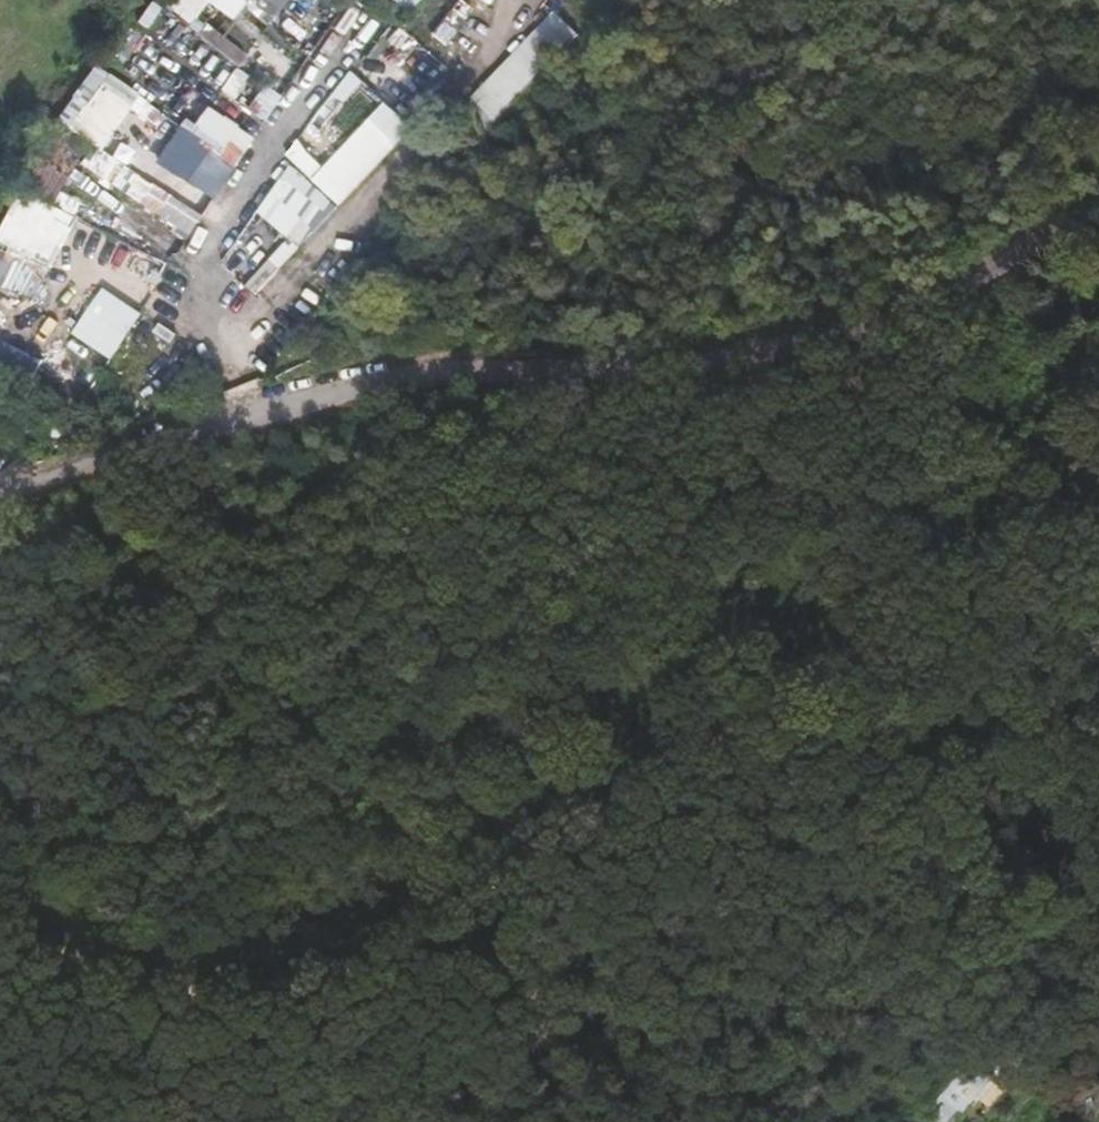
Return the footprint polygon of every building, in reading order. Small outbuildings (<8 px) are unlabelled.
[(199,4),(233,21),(243,0),(201,0),(199,4)] [(273,19),(287,0),(247,0),(273,19)] [(409,14),(422,0),(393,0),(409,14)] [(577,34),(554,12),(473,98),(496,121),(577,34)] [(238,22),(222,34),(240,59),(256,48),(238,22)] [(245,110),(263,123),(281,99),(263,86),(245,110)] [(199,107),(160,171),(212,203),(251,138),(199,107)] [(170,203),(160,222),(184,235),(195,215),(170,203)] [(9,812),(0,804),(0,823),(9,812)] [(991,1059),(1000,1067),(1008,1057),(999,1049),(991,1059)] [(954,1108),(960,1113),(995,1072),(978,1057),(930,1113),(941,1121),(943,1121),(954,1108)] [(1067,1098),(1074,1113),(1087,1107),(1081,1092),(1067,1098)]
